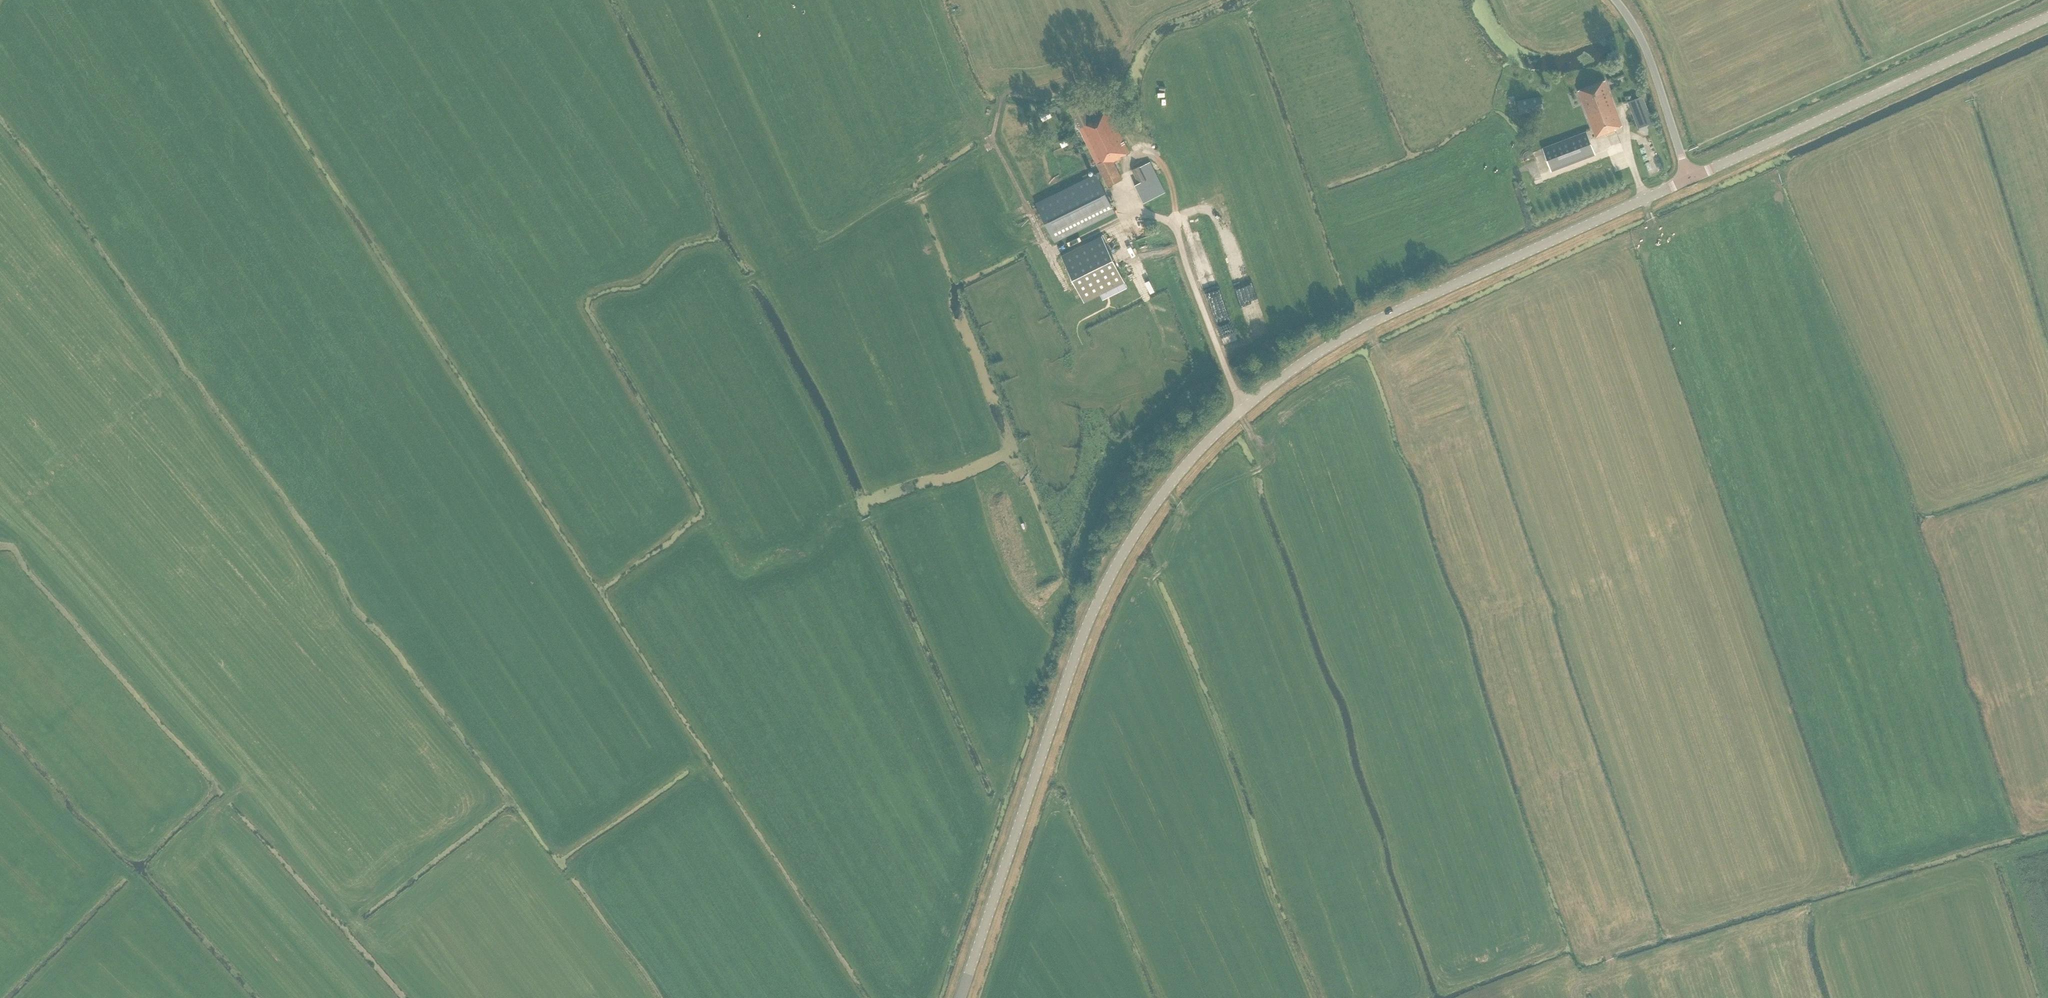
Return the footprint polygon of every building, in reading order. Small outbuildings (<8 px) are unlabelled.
[(1578,91),(1596,138),(1615,130),(1614,129),(1622,126),(1605,81),(1578,91)] [(1520,114),(1543,110),(1541,97),(1518,101),(1520,114)] [(1638,128),(1648,124),(1652,123),(1642,97),(1628,102),(1638,128)] [(1088,118),(1080,102),(1068,107),(1100,172),(1035,204),(1054,242),(1115,213),(1098,179),(1103,177),(1108,187),(1122,180),(1113,162),(1120,158),(1120,157),(1131,151),(1109,108),(1088,118)] [(1551,172),(1595,155),(1586,132),(1542,148),(1551,172)] [(1165,193),(1150,162),(1141,167),(1141,166),(1132,170),(1139,183),(1135,185),(1144,204),(1165,193)] [(1084,302),(1124,282),(1102,237),(1061,257),(1084,302)]
